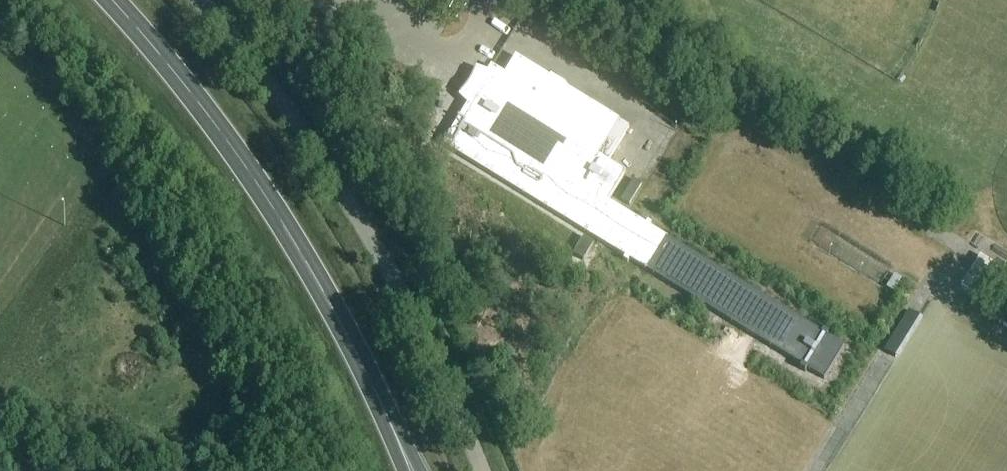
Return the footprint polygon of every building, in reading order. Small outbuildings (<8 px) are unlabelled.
[(460,95),(461,95),(463,94),(471,99),(443,146),(824,380),(845,347),(608,202),(626,173),(608,162),(629,127),(516,57),(505,75),(492,67),(484,79),(475,73),(476,71),(475,71),(472,78),(469,83),(465,89),(464,91),(460,95)] [(636,176),(625,197),(636,202),(646,181),(636,176)] [(573,255),(583,261),(594,243),(584,238),(573,255)] [(981,299),(1000,269),(980,256),(961,286),(981,299)] [(899,360),(923,320),(908,311),(884,351),(899,360)]
